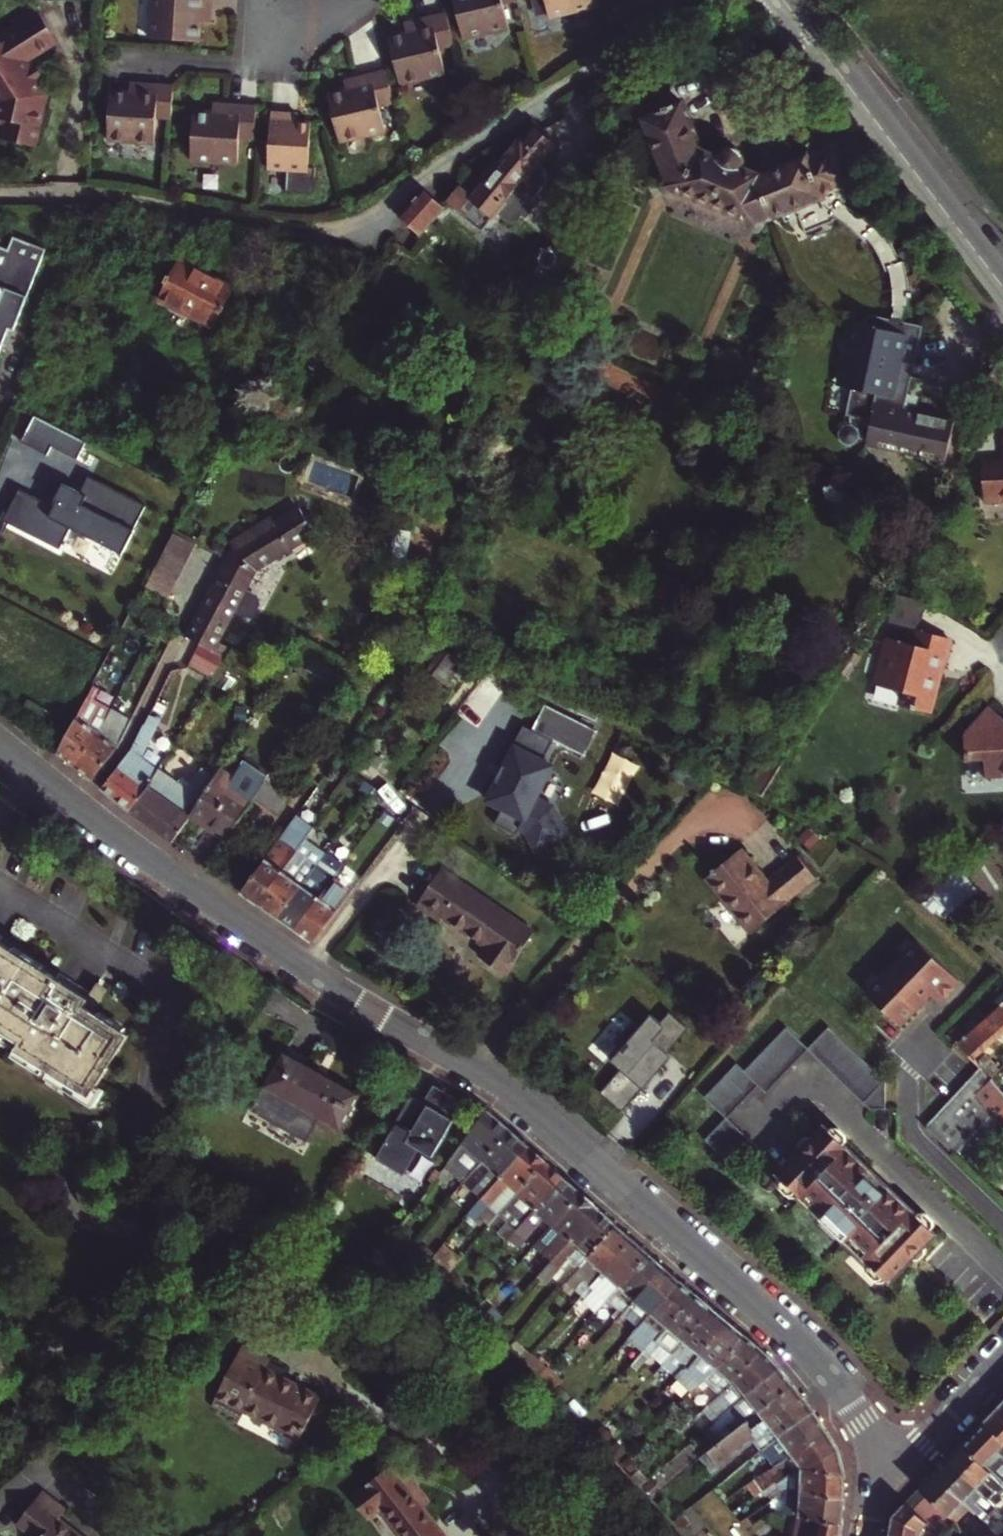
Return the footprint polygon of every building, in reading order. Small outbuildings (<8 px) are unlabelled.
[(212,0),(153,0),(151,38),(200,41),(201,23),(201,22),(199,21),(200,15),(211,15),(212,0)] [(514,0),(454,0),(464,39),(510,27),(503,3),(514,0)] [(549,18),(595,7),(593,0),(545,0),(549,18)] [(440,48),(455,44),(447,12),(412,21),(415,32),(408,34),(408,32),(389,37),(400,84),(446,73),(440,48)] [(33,146),(38,127),(41,128),(45,111),(41,110),(45,94),(37,80),(35,82),(29,71),(30,70),(25,61),(56,42),(40,16),(34,20),(29,13),(13,23),(18,30),(0,41),(0,125),(8,126),(5,139),(33,146)] [(199,21),(201,22),(201,23),(211,23),(211,15),(200,15),(199,21)] [(408,32),(408,34),(415,32),(412,21),(405,23),(408,32)] [(380,106),(394,102),(387,71),(352,79),(355,90),(348,92),(348,90),(328,95),(340,143),(386,131),(380,106)] [(348,90),(348,92),(355,90),(352,79),(344,81),(348,90)] [(157,117),(172,118),(174,85),(138,83),(138,94),(131,94),(131,92),(111,91),(108,140),(155,143),(157,117)] [(240,138),(255,139),(257,106),(222,103),(221,114),(214,114),(214,112),(195,110),(191,159),(238,163),(240,138)] [(214,112),(214,114),(221,114),(222,103),(214,103),(214,112)] [(758,179),(755,179),(744,174),(745,162),(738,155),(724,154),(717,161),(702,155),(683,106),(643,122),(665,179),(661,184),(662,192),(670,197),(676,197),(680,193),(746,223),(747,230),(754,236),(762,236),(767,233),(770,228),(770,221),(845,192),(830,153),(807,162),(805,160),(758,179)] [(290,123),(291,113),(272,111),(269,168),(309,170),(312,122),(298,121),(297,121),(296,124),(290,123)] [(297,121),(298,121),(299,113),(291,113),(290,123),(296,124),(297,121)] [(552,186),(551,169),(542,162),(556,147),(538,131),(506,165),(510,168),(508,170),(498,162),(468,195),(464,191),(459,193),(451,201),(453,206),(482,233),(496,218),(508,227),(514,229),(523,222),(527,226),(544,207),(538,201),(552,186)] [(407,218),(428,234),(451,204),(430,187),(407,218)] [(16,241),(13,239),(8,251),(0,247),(0,282),(16,241)] [(46,252),(16,241),(0,282),(0,353),(3,345),(9,331),(15,333),(46,252)] [(549,274),(559,269),(561,266),(559,255),(553,251),(543,254),(540,258),(540,266),(533,275),(543,282),(549,274)] [(895,260),(897,307),(913,307),(910,260),(895,260)] [(235,293),(213,280),(205,276),(179,262),(170,278),(168,277),(165,283),(167,284),(150,314),(206,344),(235,293)] [(865,330),(860,329),(857,344),(850,343),(844,370),(852,371),(848,389),(853,390),(848,415),(852,416),(850,426),(844,427),(838,434),(839,444),(848,449),(856,448),(860,442),(870,444),(878,408),(904,413),(908,397),(922,328),(868,319),(865,330)] [(9,348),(15,333),(9,331),(3,345),(9,348)] [(904,413),(957,424),(959,413),(918,404),(919,400),(908,397),(904,413)] [(870,444),(868,449),(948,465),(957,424),(904,413),(878,408),(870,444)] [(87,443),(34,415),(21,443),(46,458),(52,451),(77,462),(87,443)] [(1002,450),(1002,467),(1002,474),(981,475),(983,508),(1002,507),(1002,450)] [(1002,474),(1002,467),(980,468),(981,475),(1002,474)] [(45,502),(19,492),(5,522),(60,550),(71,529),(122,554),(146,506),(89,477),(82,492),(64,485),(57,500),(49,497),(45,502)] [(251,577),(315,542),(297,510),(239,543),(227,564),(251,577)] [(409,538),(390,535),(383,574),(403,578),(409,538)] [(227,564),(209,600),(232,612),(251,577),(227,564)] [(232,612),(209,600),(188,638),(203,647),(225,660),(228,662),(249,621),(232,612)] [(920,602),(912,633),(908,648),(912,649),(916,634),(932,638),(938,613),(920,602)] [(463,615),(457,612),(452,623),(458,626),(463,615)] [(162,624),(154,637),(172,647),(179,633),(162,624)] [(927,717),(946,642),(932,638),(916,634),(912,649),(908,648),(887,642),(875,692),(899,698),(897,709),(917,717),(917,714),(927,717)] [(870,690),(875,692),(887,642),(883,641),(870,690)] [(927,717),(931,718),(951,643),(946,642),(927,717)] [(213,679),(225,660),(203,647),(192,666),(213,679)] [(103,730),(113,710),(95,701),(102,688),(95,685),(59,755),(76,769),(103,730)] [(988,700),(966,723),(968,755),(983,755),(984,777),(1002,776),(1002,715),(988,700)] [(522,730),(524,731),(506,766),(504,765),(496,781),(498,782),(489,801),(504,808),(496,824),(518,835),(522,828),(529,832),(537,848),(566,833),(553,808),(536,800),(553,766),(544,762),(555,741),(585,757),(598,731),(546,705),(533,730),(524,726),(522,730)] [(130,720),(113,710),(103,730),(76,769),(92,783),(120,746),(130,720)] [(160,721),(150,716),(134,748),(102,792),(129,812),(145,791),(159,769),(143,756),(160,721)] [(187,789),(159,769),(145,791),(129,812),(172,843),(190,815),(219,770),(206,761),(187,789)] [(300,781),(277,765),(253,800),(276,815),(300,781)] [(233,779),(219,770),(190,815),(226,840),(253,800),(230,784),(233,779)] [(241,894),(258,905),(305,840),(312,831),(296,819),(241,894)] [(305,840),(258,905),(277,919),(325,856),(305,840)] [(331,882),(342,866),(344,865),(327,852),(325,856),(277,919),(295,931),(329,885),(331,882)] [(759,939),(820,884),(801,862),(773,886),(746,856),(713,885),(759,939)] [(479,954),(504,972),(532,931),(439,867),(415,900),(440,917),(443,914),(486,944),(479,954)] [(961,869),(927,894),(941,906),(949,914),(979,892),(961,869)] [(329,885),(295,931),(313,943),(348,895),(331,882),(329,885)] [(941,906),(927,894),(918,900),(934,914),(941,906)] [(25,1042),(20,1050),(93,1096),(131,1037),(88,1009),(93,1001),(0,942),(0,1027),(25,1042)] [(961,982),(920,942),(868,994),(901,1026),(932,995),(941,1003),(961,982)] [(973,1059),(1002,1034),(1002,987),(980,1011),(976,1008),(968,1017),(971,1020),(964,1027),(954,1038),(973,1059)] [(597,1088),(618,1109),(640,1087),(641,1088),(672,1058),(668,1053),(690,1031),(672,1013),(662,1023),(653,1014),(641,1026),(634,1019),(617,1036),(624,1043),(609,1058),(618,1067),(597,1088)] [(961,1024),(951,1035),(954,1038),(964,1027),(961,1024)] [(705,1140),(728,1162),(750,1140),(728,1119),(759,1087),(767,1094),(809,1051),(871,1110),(887,1110),(886,1082),(829,1027),(809,1049),(787,1028),(745,1071),(737,1064),(705,1098),(726,1119),(705,1140)] [(284,1053),(254,1108),(308,1139),(321,1118),(340,1129),(359,1096),(284,1053)] [(991,1077),(998,1070),(985,1056),(977,1062),(985,1071),(991,1077)] [(985,1071),(929,1129),(955,1154),(995,1119),(1002,1128),(1002,1091),(991,1077),(985,1071)] [(377,1159),(405,1176),(421,1150),(434,1158),(455,1121),(448,1117),(458,1100),(433,1085),(422,1104),(426,1107),(408,1138),(395,1130),(377,1159)] [(464,1180),(509,1132),(488,1112),(447,1164),(464,1180)] [(778,1169),(887,1279),(938,1231),(827,1120),(778,1169)] [(479,1200),(481,1198),(528,1149),(509,1132),(464,1180),(461,1183),(479,1200)] [(499,1214),(545,1164),(528,1149),(481,1198),(479,1200),(466,1215),(476,1223),(490,1206),(499,1214)] [(507,1240),(516,1229),(563,1180),(545,1164),(499,1214),(507,1221),(497,1232),(507,1240)] [(553,1224),(579,1194),(563,1180),(516,1229),(507,1240),(515,1248),(543,1216),(553,1224)] [(533,1247),(551,1263),(597,1210),(579,1194),(553,1224),(533,1247)] [(587,1259),(615,1226),(597,1210),(551,1263),(570,1279),(587,1259)] [(596,1267),(604,1273),(631,1240),(615,1226),(587,1259),(596,1267)] [(607,1300),(647,1254),(631,1240),(604,1273),(592,1286),(590,1284),(581,1296),(582,1297),(575,1305),(580,1308),(595,1290),(607,1300)] [(427,1264),(432,1258),(419,1246),(414,1251),(427,1264)] [(624,1313),(663,1268),(647,1254),(607,1300),(624,1313)] [(596,1267),(585,1280),(590,1284),(592,1286),(604,1273),(596,1267)] [(639,1327),(679,1282),(663,1268),(624,1313),(639,1327)] [(631,1336),(645,1351),(697,1297),(679,1282),(639,1327),(631,1336)] [(581,1296),(575,1291),(569,1299),(575,1305),(582,1297),(581,1296)] [(660,1365),(711,1310),(697,1297),(645,1351),(644,1353),(631,1367),(636,1372),(651,1356),(660,1365)] [(728,1324),(711,1310),(660,1365),(674,1379),(675,1378),(728,1324)] [(702,1379),(743,1338),(728,1324),(675,1378),(690,1392),(702,1379)] [(719,1396),(760,1351),(743,1338),(702,1379),(719,1396)] [(293,1444),(316,1404),(281,1383),(285,1375),(268,1366),(270,1362),(243,1347),(210,1406),(235,1420),(240,1413),(293,1444)] [(719,1420),(779,1370),(769,1358),(760,1351),(719,1396),(708,1407),(719,1420)] [(732,1435),(791,1387),(792,1386),(779,1370),(719,1420),(732,1435)] [(560,1387),(545,1371),(537,1381),(551,1395),(560,1387)] [(769,1430),(776,1439),(812,1414),(791,1387),(732,1435),(728,1438),(708,1455),(714,1462),(709,1466),(703,1459),(699,1462),(711,1477),(752,1443),(769,1430)] [(999,1408),(985,1424),(1002,1442),(1002,1411),(999,1408)] [(784,1462),(791,1458),(826,1435),(812,1414),(776,1439),(765,1448),(760,1453),(757,1455),(769,1471),(774,1468),(784,1462)] [(985,1424),(963,1446),(1002,1484),(1002,1442),(985,1424)] [(612,1443),(598,1429),(590,1437),(604,1451),(612,1443)] [(765,1448),(776,1439),(769,1430),(752,1443),(760,1453),(765,1448)] [(791,1458),(800,1470),(841,1473),(836,1452),(826,1435),(791,1458)] [(1002,1501),(1002,1484),(963,1446),(949,1461),(977,1488),(992,1502),(997,1507),(1002,1501)] [(714,1462),(708,1455),(703,1459),(709,1466),(714,1462)] [(784,1462),(792,1473),(800,1470),(791,1458),(784,1462)] [(983,1520),(997,1507),(992,1502),(977,1488),(949,1461),(934,1476),(973,1512),(978,1516),(983,1520)] [(404,1535),(447,1535),(422,1505),(430,1499),(415,1481),(408,1488),(400,1479),(388,1464),(349,1495),(368,1519),(381,1508),(404,1535)] [(746,1489),(754,1499),(776,1483),(782,1479),(774,1468),(770,1471),(769,1471),(746,1489)] [(784,1493),(801,1493),(843,1499),(843,1487),(841,1473),(800,1470),(792,1473),(782,1479),(776,1483),(780,1492),(784,1493)] [(408,1472),(400,1479),(408,1488),(415,1481),(408,1472)] [(921,1490),(950,1518),(955,1512),(965,1520),(973,1512),(934,1476),(921,1490)] [(921,1530),(928,1523),(939,1534),(952,1521),(950,1518),(921,1490),(894,1517),(891,1535),(921,1535),(921,1530)] [(786,1515),(801,1517),(841,1523),(843,1499),(801,1493),(784,1493),(780,1492),(777,1514),(786,1515)] [(16,1526),(29,1535),(76,1535),(58,1522),(66,1512),(41,1493),(16,1526)] [(841,1523),(801,1517),(786,1515),(788,1535),(840,1535),(841,1523)] [(959,1535),(968,1535),(959,1528),(959,1535)]
